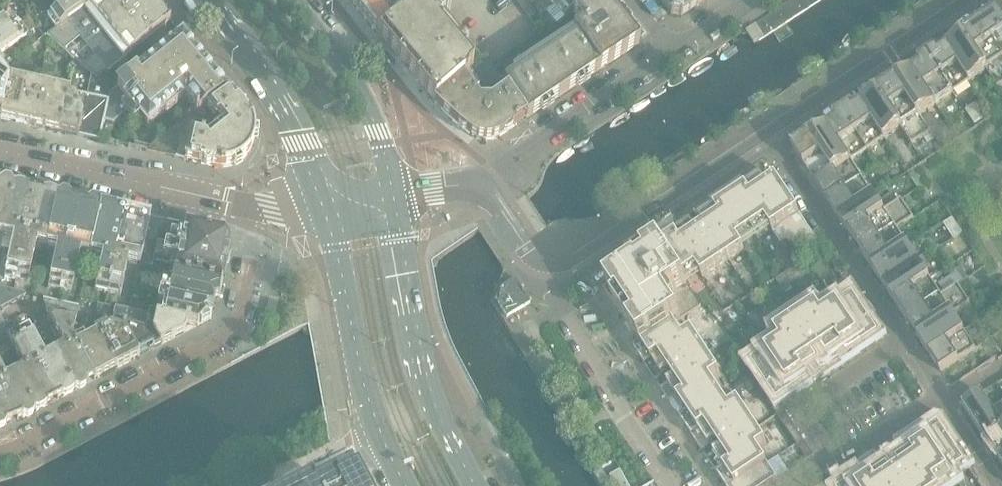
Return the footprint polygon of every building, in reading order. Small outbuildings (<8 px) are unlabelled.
[(96,0),(71,0),(46,18),(50,22),(55,29),(96,0)] [(151,0),(96,0),(55,29),(47,36),(50,39),(49,40),(59,49),(60,47),(64,50),(74,60),(105,35),(151,0)] [(162,27),(163,27),(170,21),(153,0),(151,0),(105,35),(74,60),(91,74),(97,80),(123,58),(162,27)] [(369,0),(349,0),(356,10),(369,0)] [(425,0),(369,0),(356,10),(378,37),(405,14),(419,4),(425,0)] [(608,65),(638,44),(627,30),(628,30),(617,16),(617,17),(603,0),(590,0),(572,14),(578,22),(569,28),(570,29),(516,65),(519,68),(500,81),(526,119),(608,65)] [(590,0),(562,0),(555,6),(564,19),(571,13),(572,14),(590,0)] [(670,14),(681,16),(705,0),(659,0),(670,14)] [(524,12),(533,6),(531,4),(529,2),(521,8),(524,12)] [(481,61),(449,22),(450,22),(447,19),(448,17),(444,11),(435,18),(435,19),(433,21),(419,4),(405,14),(378,37),(435,105),(471,70),(481,61)] [(528,17),(536,11),(533,6),(524,12),(528,17)] [(929,58),(953,93),(986,71),(998,88),(1001,85),(1001,10),(929,58)] [(532,22),(540,16),(536,11),(528,17),(532,22)] [(26,35),(37,27),(30,18),(20,26),(12,15),(0,23),(0,54),(26,35)] [(535,27),(544,21),(540,16),(532,22),(535,27)] [(545,28),(548,26),(544,21),(535,27),(539,32),(545,28)] [(228,93),(182,36),(135,71),(114,89),(115,90),(110,94),(103,121),(113,123),(131,109),(147,129),(184,99),(192,108),(183,115),(187,120),(202,111),(205,109),(206,110),(228,93)] [(931,132),(920,115),(953,93),(929,58),(844,114),(867,150),(900,128),(912,145),(931,132)] [(526,119),(500,81),(489,65),(489,66),(484,141),(485,141),(486,140),(492,139),(493,137),(498,138),(526,119)] [(484,141),(489,66),(472,71),(471,70),(435,105),(439,110),(458,127),(471,137),(476,137),(476,139),(483,139),(483,141),(484,141)] [(103,121),(110,94),(97,80),(91,74),(86,95),(88,96),(79,136),(99,141),(103,121)] [(86,95),(8,77),(8,78),(0,117),(0,119),(79,136),(88,96),(86,95)] [(254,134),(252,127),(250,120),(246,114),(228,93),(206,110),(216,122),(217,121),(219,123),(214,128),(202,111),(187,120),(146,152),(212,167),(220,168),(227,167),(234,165),(235,165),(241,161),(246,156),(250,150),(253,144),(253,141),(254,134)] [(852,160),(867,150),(844,114),(809,138),(792,149),(827,202),(863,178),(852,160)] [(819,243),(777,180),(775,181),(771,175),(763,180),(757,172),(741,183),(767,223),(792,261),(819,243)] [(897,230),(914,219),(901,200),(884,211),(863,178),(827,202),(883,286),(918,262),(897,230)] [(767,223),(741,183),(712,202),(739,241),(767,223)] [(14,188),(0,184),(0,234),(3,235),(14,188)] [(57,197),(14,188),(3,235),(0,251),(0,254),(9,256),(4,277),(16,280),(27,283),(36,243),(47,245),(57,197)] [(91,254),(101,207),(86,204),(76,202),(57,197),(47,245),(57,247),(48,288),(71,292),(80,252),(91,255),(91,254)] [(739,241),(712,202),(696,213),(701,221),(693,227),(687,219),(656,240),(660,247),(682,280),(683,279),(688,286),(701,276),(703,278),(745,250),(739,241)] [(143,253),(145,242),(151,218),(113,210),(101,207),(91,254),(102,256),(95,290),(120,296),(127,262),(140,265),(143,253)] [(183,236),(185,226),(151,218),(145,242),(157,244),(161,231),(183,236)] [(229,244),(223,235),(185,226),(183,236),(161,231),(157,244),(226,259),(229,244)] [(222,283),(226,259),(157,244),(145,242),(143,253),(153,256),(154,255),(177,260),(174,272),(222,283)] [(702,305),(688,286),(683,279),(682,280),(660,247),(631,266),(633,270),(604,289),(625,321),(639,312),(644,320),(631,329),(641,345),(675,324),(702,305)] [(975,349),(953,315),(970,304),(958,285),(941,296),(930,280),(918,262),(883,286),(940,372),(975,349)] [(219,299),(222,283),(174,272),(171,272),(169,284),(163,283),(159,282),(149,282),(136,279),(134,287),(149,291),(160,293),(166,294),(213,303),(214,300),(219,299)] [(792,288),(783,274),(776,279),(784,292),(792,288)] [(529,303),(524,295),(515,280),(510,282),(499,288),(496,295),(508,316),(529,303)] [(25,295),(24,294),(13,292),(0,289),(0,310),(25,296),(25,295)] [(210,319),(213,303),(166,294),(160,293),(157,304),(163,306),(160,316),(187,322),(186,323),(198,326),(210,319)] [(878,333),(867,315),(852,293),(837,304),(863,343),(878,333)] [(138,357),(125,331),(127,320),(127,319),(129,309),(130,303),(106,297),(105,305),(115,307),(112,319),(94,329),(97,334),(99,333),(117,368),(138,357)] [(95,380),(71,335),(76,320),(77,314),(76,314),(78,306),(44,299),(46,313),(49,320),(64,347),(54,352),(74,391),(95,380)] [(141,312),(143,305),(130,302),(130,303),(129,309),(141,312)] [(832,364),(863,343),(837,304),(821,314),(815,305),(773,333),(779,341),(765,351),(791,391),(823,369),(814,355),(822,350),(832,364)] [(185,333),(186,323),(187,322),(160,316),(156,315),(149,314),(141,312),(129,309),(127,319),(127,320),(145,325),(171,331),(174,338),(185,333)] [(74,391),(54,352),(45,357),(26,323),(20,326),(16,320),(9,324),(12,330),(5,334),(23,369),(14,374),(34,412),(74,391)] [(117,368),(99,333),(97,334),(87,340),(83,334),(86,323),(76,320),(71,335),(95,380),(117,368)] [(138,357),(174,338),(171,331),(145,325),(127,320),(125,331),(138,357)] [(720,373),(706,353),(692,332),(684,338),(675,324),(641,345),(634,350),(655,381),(663,376),(666,380),(669,384),(661,389),(690,434),(730,407),(711,379),(720,373)] [(791,391),(765,351),(750,361),(765,384),(773,394),(777,400),(791,391)] [(11,423),(23,418),(34,412),(14,374),(5,378),(0,368),(0,427),(11,423)] [(783,409),(777,400),(773,394),(766,399),(776,414),(783,409)] [(994,413),(982,394),(963,406),(986,442),(990,439),(1000,455),(997,457),(1001,465),(1001,407),(994,413)] [(766,444),(738,402),(730,407),(690,434),(702,451),(710,446),(712,450),(715,454),(707,459),(725,485),(769,485),(778,480),(757,449),(766,444)] [(793,424),(783,409),(776,414),(786,429),(793,424)] [(964,462),(938,423),(924,432),(950,472),(964,462)] [(793,424),(786,429),(796,444),(803,439),(793,424)] [(948,473),(950,472),(924,432),(891,454),(901,468),(892,473),(883,459),(851,481),(855,485),(937,485),(934,482),(948,473)] [(814,456),(803,439),(796,444),(807,460),(814,456)]
